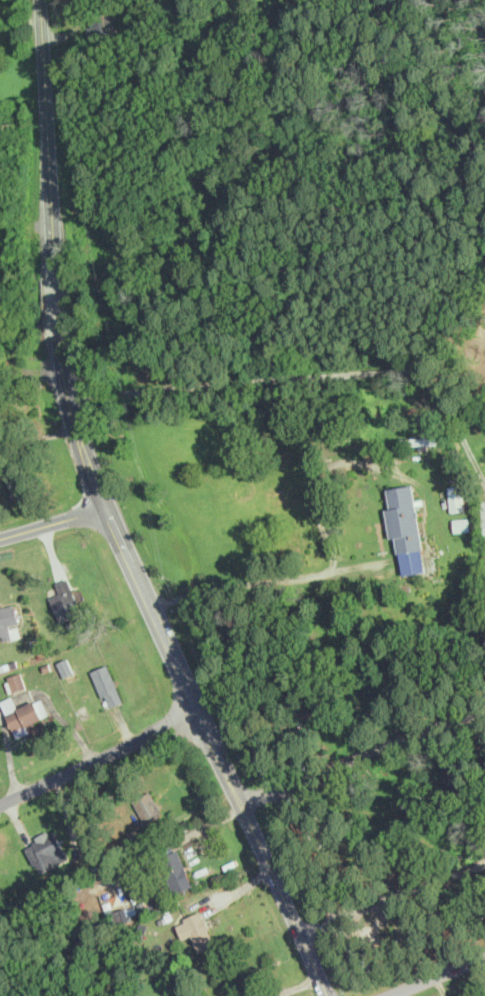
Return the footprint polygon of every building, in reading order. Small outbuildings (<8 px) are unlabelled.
[(117,10),(92,10),(92,38),(117,38),(117,10)] [(427,446),(427,443),(437,443),(437,436),(400,437),(400,447),(427,446)] [(401,574),(426,571),(414,484),(387,487),(390,508),(386,509),(390,537),(396,536),(401,574)] [(448,485),(450,511),(465,509),(463,484),(448,485)] [(453,518),(454,531),(470,529),(469,517),(453,518)] [(50,596),(60,621),(83,611),(69,577),(56,582),(60,592),(50,596)] [(15,605),(0,609),(0,640),(22,634),(15,605)] [(74,672),(68,657),(57,661),(64,677),(74,672)] [(91,671),(107,707),(124,700),(108,664),(91,671)] [(27,687),(23,672),(7,676),(11,691),(27,687)] [(16,738),(33,731),(30,722),(48,715),(42,696),(17,706),(13,697),(2,701),(16,738)] [(144,823),(163,814),(152,791),(133,800),(144,823)] [(39,873),(69,858),(54,830),(25,845),(39,873)] [(173,893),(192,887),(181,849),(161,855),(173,893)] [(129,918),(123,907),(109,915),(114,925),(129,918)] [(215,946),(204,910),(186,916),(197,952),(215,946)]
